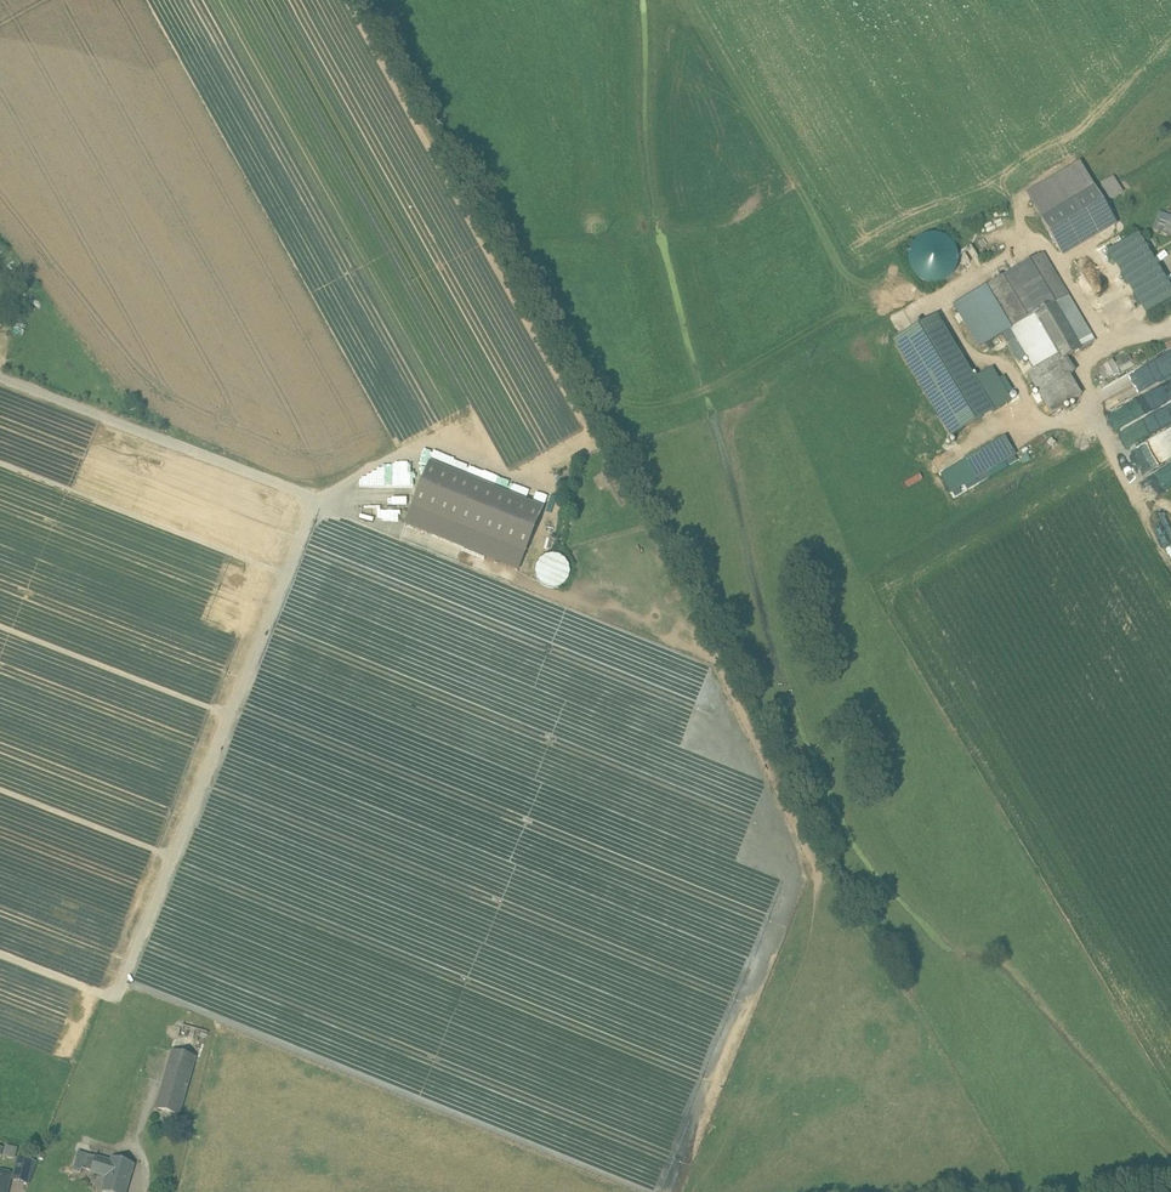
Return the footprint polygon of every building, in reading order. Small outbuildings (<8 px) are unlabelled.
[(1079,163),(1027,194),(1042,219),(1094,188),(1079,163)] [(1113,179),(1102,185),(1110,199),(1122,193),(1113,179)] [(1094,188),(1042,219),(1060,251),(1112,220),(1094,188)] [(1162,219),(1157,230),(1170,235),(1170,222),(1162,219)] [(918,236),(919,272),(930,272),(930,278),(956,278),(955,235),(918,236)] [(1108,253),(1146,316),(1170,301),(1170,290),(1138,235),(1108,253)] [(1088,328),(1043,254),(1002,278),(1027,320),(1033,316),(1056,356),(1060,363),(1060,362),(1093,343),(1085,330),(1088,328)] [(1033,316),(1027,320),(1002,278),(986,288),(1026,357),(1033,369),(1056,356),(1033,316)] [(986,288),(956,305),(981,347),(1003,334),(1010,330),(986,288)] [(936,317),(896,341),(952,436),(993,412),(936,317)] [(1026,357),(1010,330),(1003,334),(1019,361),(1026,357)] [(1033,369),(1027,373),(1051,414),(1081,397),(1060,362),(1060,363),(1056,356),(1033,369)] [(1113,361),(1094,371),(1100,381),(1118,371),(1113,361)] [(1136,372),(1098,391),(1108,410),(1150,389),(1143,375),(1139,377),(1136,372)] [(1009,468),(1006,461),(1017,456),(1008,437),(967,458),(979,483),(1009,468)] [(543,509),(430,463),(412,508),(525,554),(543,509)] [(390,485),(412,485),(411,465),(390,466),(390,485)] [(388,485),(388,474),(375,474),(375,485),(388,485)] [(525,554),(412,508),(405,525),(517,570),(517,571),(518,571),(525,554)] [(174,1052),(158,1108),(178,1114),(194,1058),(174,1052)] [(16,1158),(18,1148),(0,1145),(0,1155),(16,1158)] [(87,1155),(78,1152),(72,1171),(81,1174),(83,1168),(87,1155)] [(113,1158),(111,1162),(87,1155),(83,1168),(107,1176),(103,1191),(105,1191),(125,1191),(134,1164),(113,1158)] [(37,1163),(20,1159),(14,1180),(29,1184),(37,1163)] [(0,1174),(0,1191),(7,1191),(11,1177),(0,1174)]
